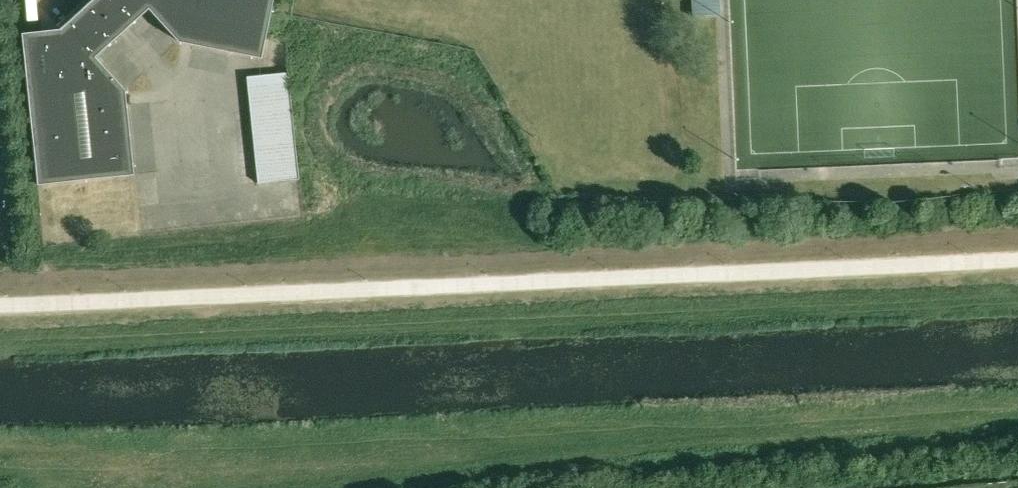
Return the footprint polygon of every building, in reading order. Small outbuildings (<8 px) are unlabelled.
[(81,9),(60,29),(22,33),(38,184),(134,174),(125,89),(96,56),(112,42),(149,9),(178,41),(262,57),(273,0),(91,0),(83,8),(79,5),(78,5),(81,9)] [(719,15),(718,0),(691,0),(692,16),(716,15),(719,15)] [(298,178),(287,71),(247,75),(258,182),(298,178)]
